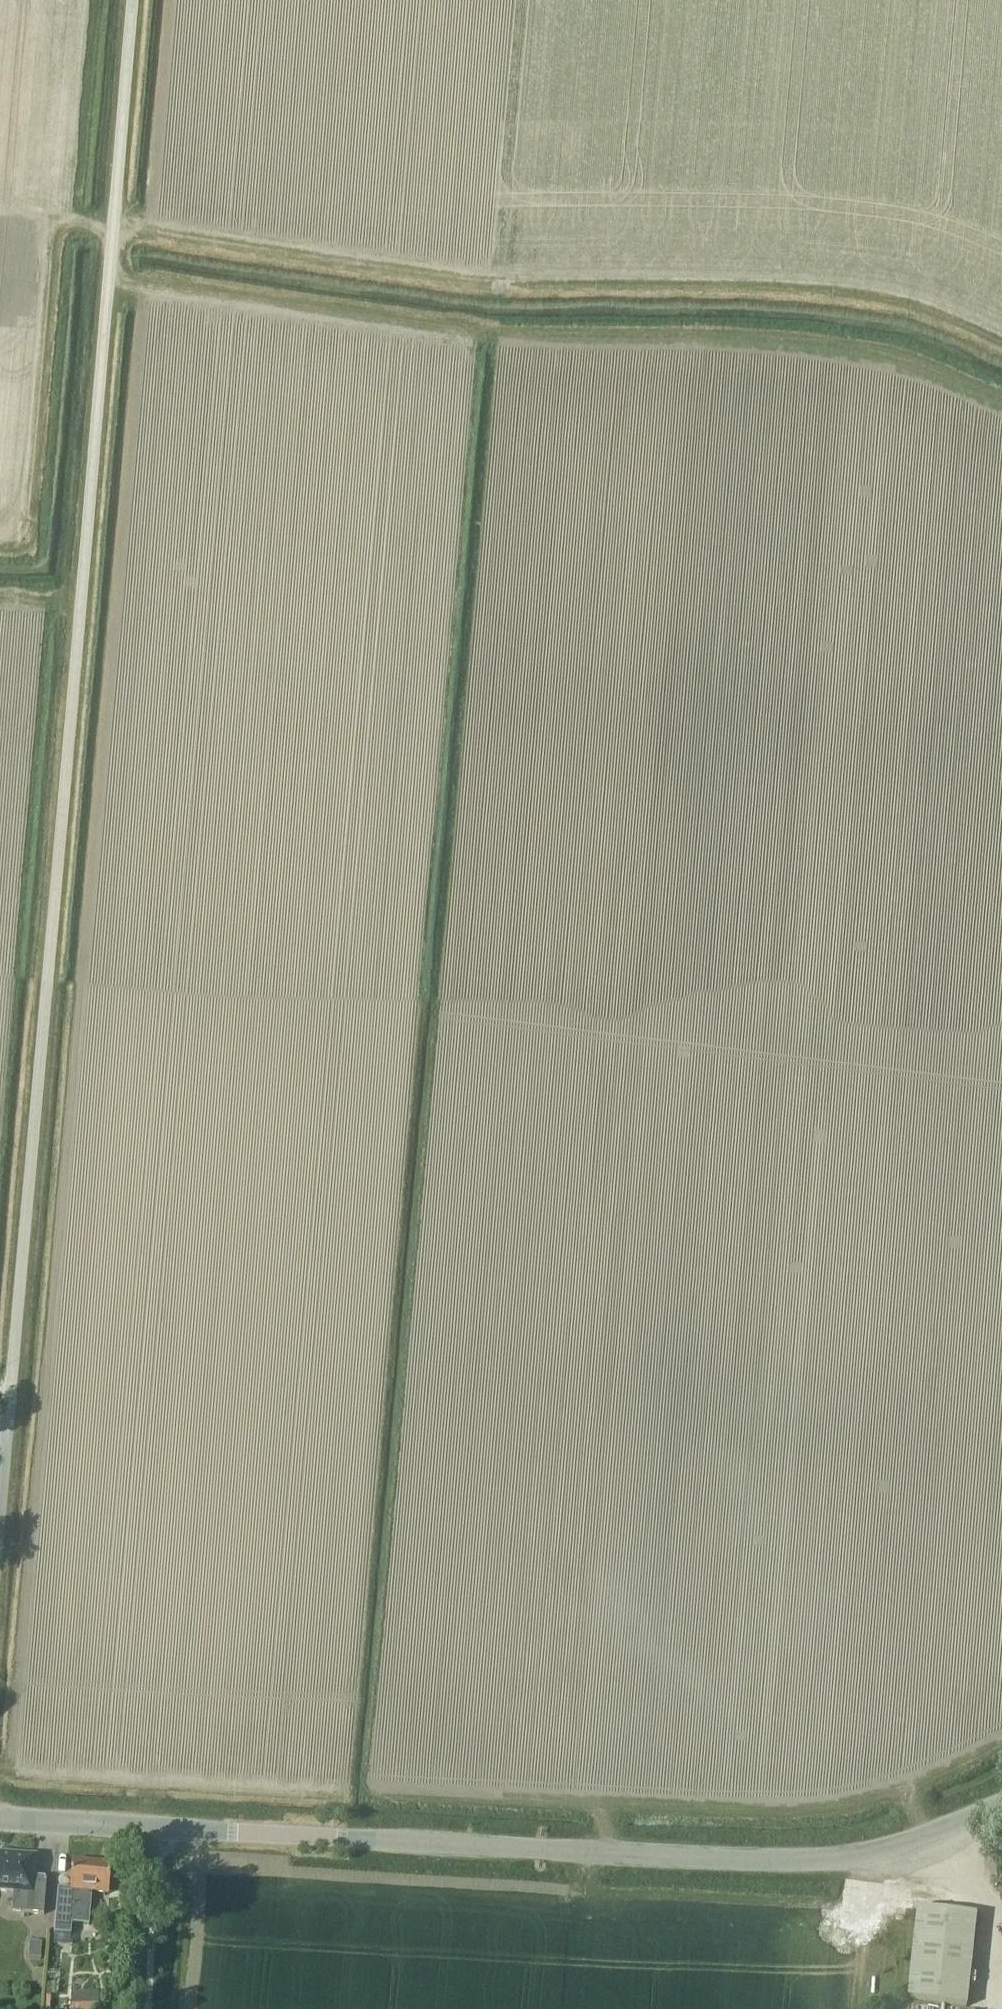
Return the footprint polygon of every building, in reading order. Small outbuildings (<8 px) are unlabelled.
[(14,1891),(13,1911),(44,1914),(46,1878),(32,1879),(34,1858),(0,1855),(0,1889),(14,1891)] [(72,1861),(70,1889),(58,1888),(55,1933),(71,1935),(71,1924),(90,1925),(92,1892),(109,1893),(111,1864),(72,1861)] [(967,2004),(976,1915),(916,1908),(907,1998),(967,2004)] [(41,1942),(30,1941),(28,1958),(40,1959),(41,1942)] [(71,1994),(71,2008),(99,2008),(98,1994),(71,1994)]
